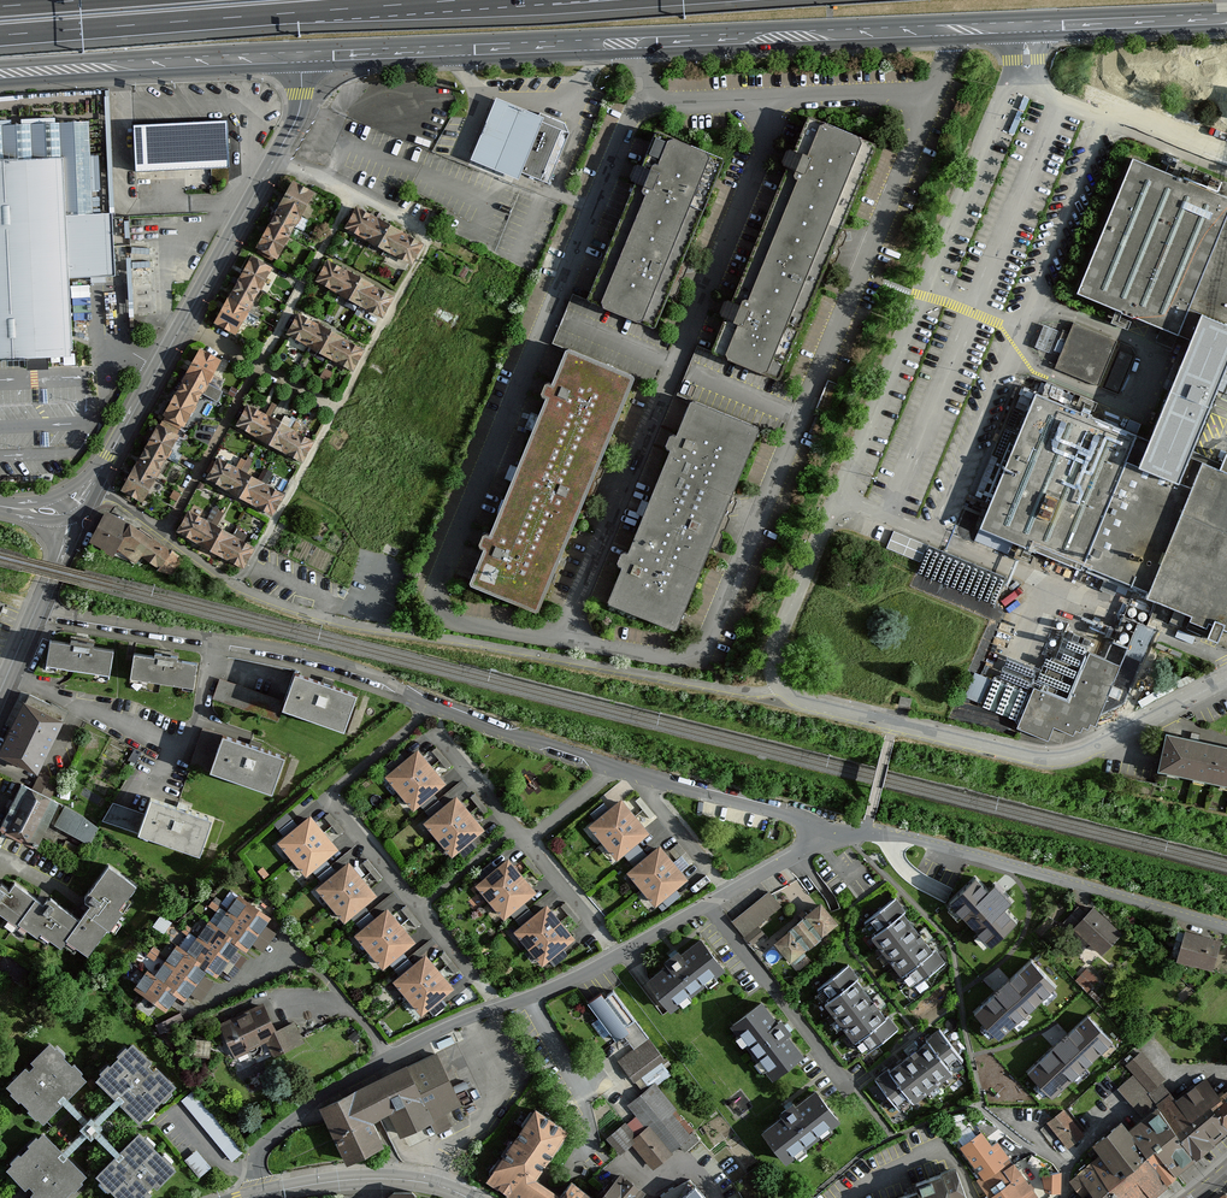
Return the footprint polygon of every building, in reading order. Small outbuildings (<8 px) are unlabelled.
[(496,93),(471,158),(519,176),(522,168),(553,180),(575,123),(496,93)] [(874,143),(805,115),(705,351),(780,383),(874,143)] [(0,124),(0,359),(39,358),(74,357),(72,279),(115,278),(113,213),(91,214),(88,121),(0,124)] [(134,126),(136,171),(230,166),(227,121),(134,126)] [(720,158),(651,130),(634,172),(583,297),(654,329),(675,275),(720,158)] [(1133,158),(1079,296),(1170,332),(1190,340),(1150,441),(1037,395),(979,533),(1226,632),(1226,472),(1190,457),(1211,409),(1226,372),(1226,198),(1133,158)] [(294,183),(258,247),(276,257),(312,193),(294,183)] [(358,209),(348,227),(411,262),(421,244),(358,209)] [(252,258),(217,322),(234,332),(270,268),(252,258)] [(328,262),(318,280),(382,315),(392,298),(328,262)] [(299,315),(289,333),(352,368),(362,350),(299,315)] [(1074,326),(1055,370),(1119,397),(1138,353),(1074,326)] [(1052,355),(1061,333),(1046,328),(1037,349),(1052,355)] [(634,377),(563,349),(546,390),(483,541),(464,586),(535,615),(584,499),(634,377)] [(201,351),(163,420),(180,430),(219,361),(201,351)] [(332,372),(325,368),(317,383),(324,387),(332,372)] [(316,383),(319,377),(312,373),(309,379),(316,383)] [(762,432),(689,401),(605,605),(675,633),(762,432)] [(248,407),(238,424),(302,460),(312,442),(269,418),(275,409),(271,406),(265,416),(248,407)] [(161,422),(124,489),(142,499),(179,432),(161,422)] [(211,473),(209,477),(272,513),(282,495),(240,471),(245,461),(241,459),(236,469),(219,459),(216,464),(213,462),(208,471),(211,473)] [(180,494),(173,491),(170,497),(177,500),(180,494)] [(106,509),(91,542),(117,551),(132,523),(106,509)] [(189,513),(179,531),(243,566),(253,548),(189,513)] [(132,523),(117,551),(173,571),(182,557),(132,523)] [(1007,577),(893,531),(887,546),(1000,593),(1007,577)] [(1022,723),(1019,729),(1048,742),(1055,728),(1076,737),(1097,727),(1121,667),(1129,648),(1068,620),(1035,692),(994,677),(981,704),(1022,723)] [(50,640),(46,664),(109,674),(113,650),(93,646),(94,643),(71,639),(70,643),(50,640)] [(134,653),(130,677),(193,687),(197,663),(177,659),(178,656),(155,652),(154,656),(134,653)] [(286,703),(284,709),(346,731),(358,698),(296,676),(286,703)] [(280,722),(286,703),(220,680),(213,698),(280,722)] [(912,696),(899,693),(897,703),(910,706),(912,696)] [(0,749),(0,753),(38,772),(65,718),(25,699),(0,749)] [(210,771),(223,735),(204,729),(191,764),(210,771)] [(223,735),(210,771),(272,792),(284,757),(223,735)] [(1168,735),(1161,769),(1226,783),(1226,748),(1201,742),(1168,735)] [(452,765),(436,747),(432,751),(447,769),(452,765)] [(389,777),(414,807),(443,782),(417,752),(389,777)] [(57,781),(41,773),(33,790),(49,797),(57,781)] [(21,784),(9,808),(12,810),(8,819),(5,817),(0,827),(0,828),(34,845),(39,837),(37,836),(46,818),(56,823),(65,806),(54,800),(49,797),(33,790),(21,784)] [(490,811),(475,793),(470,797),(486,815),(490,811)] [(145,815),(138,833),(199,854),(212,819),(151,797),(145,815)] [(655,815),(640,797),(635,801),(650,818),(655,815)] [(427,823),(452,853),(481,829),(456,799),(427,823)] [(592,826),(617,856),(646,832),(621,802),(592,826)] [(145,815),(112,804),(102,821),(138,833),(145,815)] [(68,808),(59,824),(91,842),(98,828),(81,815),(68,808)] [(344,831),(329,813),(324,817),(339,835),(344,831)] [(276,843),(305,879),(339,851),(310,816),(276,843)] [(41,836),(36,845),(61,858),(62,857),(79,866),(86,851),(66,841),(63,847),(41,836)] [(694,861),(678,843),(674,847),(689,865),(694,861)] [(630,872),(656,903),(685,879),(659,848),(630,872)] [(542,874),(527,856),(522,860),(538,877),(542,874)] [(382,877),(367,859),(362,863),(378,881),(382,877)] [(479,886),(504,915),(533,891),(508,861),(479,886)] [(315,890),(345,925),(378,897),(349,862),(315,890)] [(18,925),(19,923),(37,936),(40,932),(62,947),(67,940),(88,955),(107,929),(109,930),(123,911),(119,908),(126,898),(127,899),(137,885),(108,865),(84,898),(84,901),(89,904),(79,919),(50,898),(46,898),(43,903),(14,883),(9,890),(0,883),(0,913),(18,925)] [(976,874),(945,903),(948,906),(943,910),(984,953),(989,949),(992,952),(1022,923),(1009,909),(1016,903),(995,881),(988,886),(976,874)] [(769,893),(732,923),(751,947),(766,935),(758,926),(781,907),(769,893)] [(217,927),(251,951),(254,947),(264,954),(278,933),(267,926),(272,917),(240,895),(217,927)] [(936,952),(933,954),(903,915),(906,913),(895,900),(864,925),(874,938),(871,940),(901,979),(908,973),(918,986),(946,964),(936,952)] [(580,920),(565,902),(560,906),(576,924),(580,920)] [(775,945),(790,964),(838,926),(821,905),(805,918),(806,920),(775,945)] [(421,923),(406,906),(401,909),(416,927),(421,923)] [(517,932),(542,962),(571,938),(546,908),(517,932)] [(354,937),(383,971),(417,943),(387,909),(354,937)] [(1095,909),(1075,930),(1103,958),(1124,937),(1095,909)] [(161,912),(154,922),(163,928),(170,918),(161,912)] [(187,953),(221,977),(228,982),(251,951),(217,927),(209,922),(187,953)] [(1218,942),(1186,933),(1179,958),(1211,967),(1218,942)] [(649,974),(674,1011),(728,970),(704,936),(649,974)] [(154,977),(180,995),(199,1008),(221,977),(187,953),(176,946),(154,977)] [(460,970),(444,952),(440,956),(455,974),(460,970)] [(392,983),(421,1017),(454,990),(426,955),(392,983)] [(1032,961),(971,1016),(999,1046),(1060,990),(1032,961)] [(1090,964),(1078,976),(1089,987),(1101,975),(1090,964)] [(848,967),(817,990),(867,1056),(898,1031),(848,967)] [(147,972),(135,990),(167,1012),(180,995),(154,977),(147,972)] [(601,993),(589,1002),(617,1040),(623,1035),(629,1031),(626,1027),(635,1020),(613,991),(604,997),(601,993)] [(765,1001),(734,1026),(778,1081),(808,1056),(765,1001)] [(263,1005),(221,1025),(236,1056),(268,1041),(274,1054),(302,1042),(293,1023),(275,1031),(263,1005)] [(180,1013),(156,1024),(160,1033),(184,1022),(180,1013)] [(1089,1015),(1026,1074),(1050,1102),(1115,1045),(1089,1015)] [(649,1039),(635,1020),(626,1027),(629,1031),(623,1035),(634,1049),(649,1039)] [(939,1030),(875,1081),(900,1113),(964,1062),(939,1030)] [(360,1036),(355,1031),(350,1035),(355,1041),(360,1036)] [(644,1094),(654,1086),(670,1073),(661,1061),(664,1058),(649,1039),(634,1049),(619,1060),(644,1094)] [(50,1042),(8,1086),(46,1122),(62,1105),(67,1100),(88,1079),(50,1042)] [(176,1087),(132,1044),(97,1080),(117,1100),(121,1104),(140,1123),(176,1087)] [(376,1081),(392,1114),(401,1134),(431,1120),(437,1133),(451,1126),(445,1112),(460,1105),(435,1053),(376,1081)] [(1164,1079),(1141,1053),(1127,1065),(1135,1073),(1150,1091),(1160,1082),(1164,1079)] [(1150,1091),(1135,1073),(1119,1087),(1147,1119),(1160,1109),(1158,1107),(1171,1095),(1160,1082),(1150,1091)] [(1197,1159),(1226,1133),(1226,1127),(1213,1112),(1224,1103),(1220,1098),(1206,1080),(1177,1102),(1171,1095),(1158,1107),(1160,1109),(1197,1159)] [(392,1114),(376,1081),(322,1108),(347,1160),(380,1144),(371,1124),(392,1114)] [(640,1140),(634,1145),(656,1171),(682,1149),(687,1155),(702,1143),(654,1086),(644,1094),(631,1105),(652,1130),(640,1140)] [(819,1089),(764,1131),(790,1164),(845,1122),(819,1089)] [(1226,1127),(1226,1093),(1220,1098),(1224,1103),(1213,1112),(1226,1127)] [(121,1104),(117,1100),(95,1122),(91,1119),(88,1122),(67,1100),(62,1105),(83,1127),(79,1132),(82,1134),(62,1153),(68,1158),(87,1139),(91,1143),(94,1139),(115,1159),(120,1154),(100,1134),(103,1131),(99,1126),(121,1104)] [(1164,1179),(1167,1183),(1197,1159),(1160,1109),(1147,1119),(1130,1133),(1122,1123),(1096,1143),(1104,1153),(1073,1180),(1087,1197),(1141,1197),(1164,1179)] [(571,1182),(560,1197),(533,1178),(566,1130),(536,1110),(488,1179),(516,1197),(591,1197),(571,1182)] [(1049,1122),(1068,1146),(1083,1135),(1064,1111),(1049,1122)] [(626,1123),(607,1139),(621,1156),(634,1145),(640,1140),(626,1123)] [(98,1177),(119,1197),(150,1197),(178,1169),(141,1132),(120,1154),(115,1159),(98,1177)] [(981,1132),(962,1146),(985,1178),(1001,1167),(1004,1170),(1013,1164),(1007,1157),(1008,1156),(997,1141),(991,1146),(981,1132)] [(9,1169),(31,1190),(38,1197),(68,1197),(88,1178),(68,1158),(62,1153),(44,1133),(9,1169)] [(202,1174),(214,1164),(199,1146),(187,1156),(202,1174)] [(1032,1189),(1034,1188),(1031,1183),(1029,1185),(1014,1164),(1013,1164),(1004,1170),(1001,1167),(985,1178),(981,1181),(987,1189),(985,1190),(991,1197),(1038,1197),(1032,1189)] [(956,1172),(943,1177),(941,1174),(915,1183),(918,1190),(898,1197),(966,1197),(956,1172)] [(1059,1172),(1042,1174),(1045,1191),(1058,1192),(1059,1172)] [(642,1192),(621,1176),(606,1193),(603,1190),(598,1196),(600,1197),(636,1197),(642,1192)] [(660,1197),(706,1197),(689,1179),(667,1192),(660,1197)]
